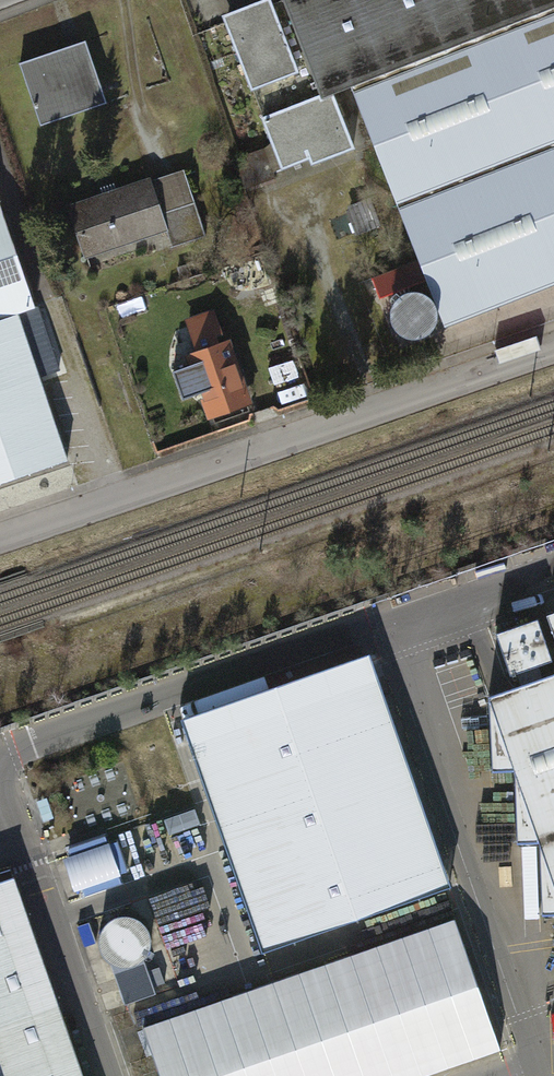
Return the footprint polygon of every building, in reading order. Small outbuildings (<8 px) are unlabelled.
[(283,1),(320,98),(354,85),(373,134),(446,323),(553,281),(553,0),(282,0),(283,1)] [(283,1),(228,22),(285,168),(373,134),(354,85),(320,98),(283,1)] [(90,47),(22,72),(42,125),(110,100),(90,47)] [(79,457),(31,319),(51,312),(0,166),(0,485),(79,457)] [(186,173),(70,205),(85,258),(174,234),(167,209),(194,201),(186,173)] [(220,313),(191,325),(202,350),(193,354),(222,422),(260,405),(220,313)] [(491,642),(510,701),(488,706),(553,904),(553,619),(491,642)] [(373,653),(183,718),(263,949),(453,884),(373,653)] [(128,881),(115,834),(65,847),(77,894),(128,881)] [(14,876),(0,880),(0,1075),(84,1075),(14,876)] [(133,957),(151,932),(120,910),(102,935),(133,957)] [(454,919),(143,1026),(161,1075),(426,1075),(499,1051),(454,919)] [(124,1000),(157,993),(149,960),(117,967),(124,1000)]
